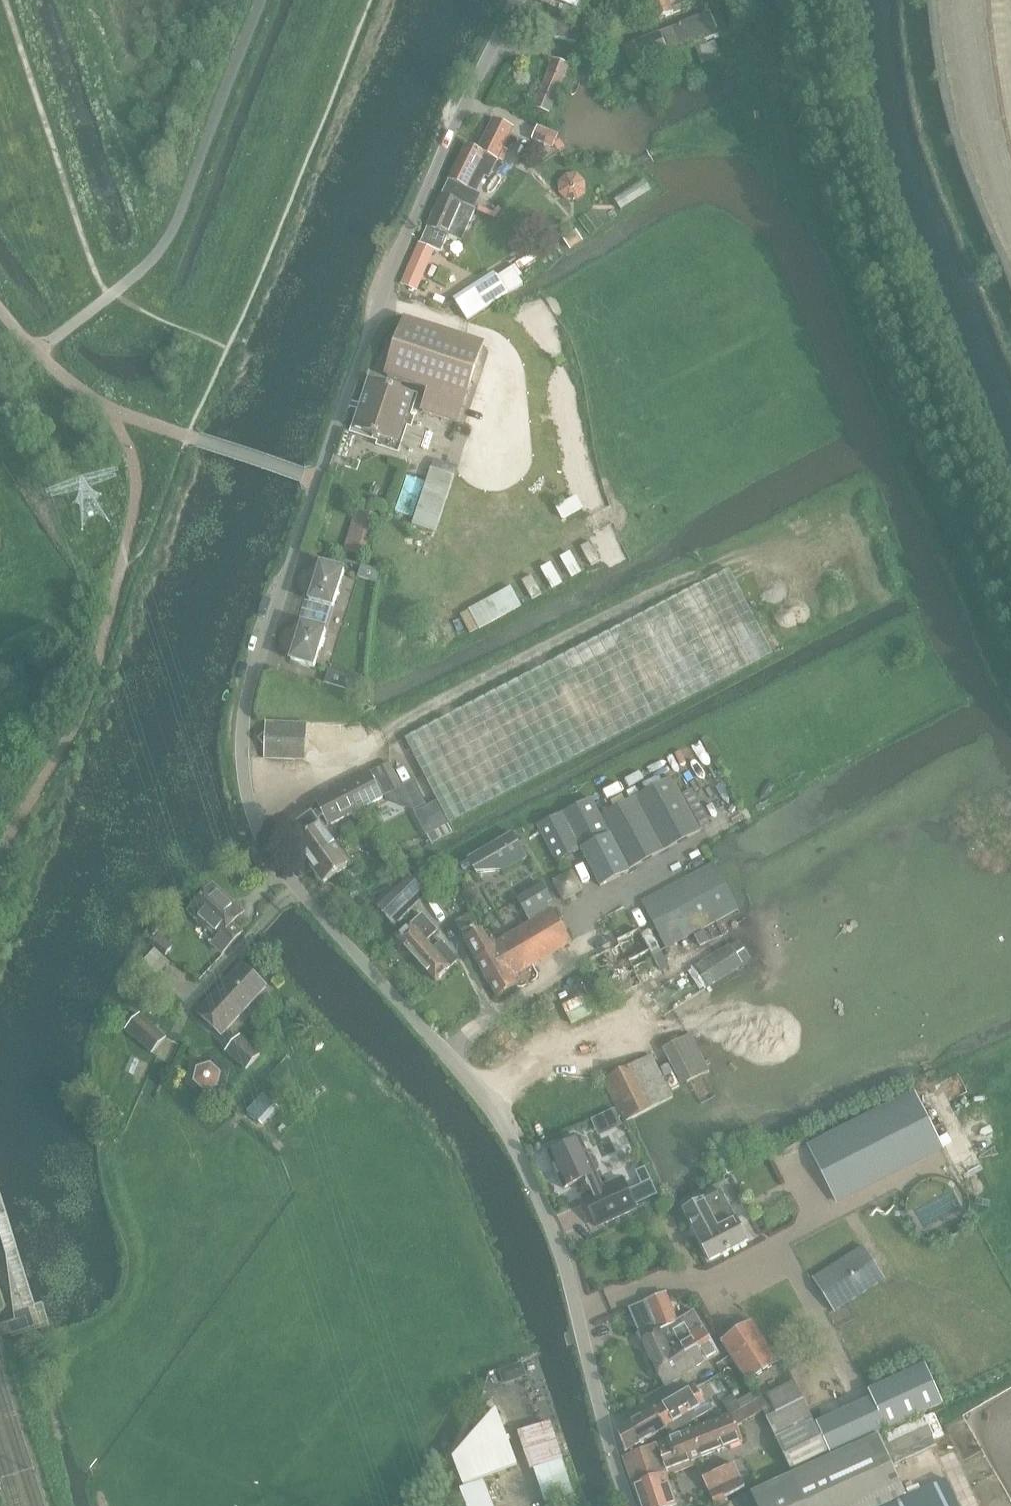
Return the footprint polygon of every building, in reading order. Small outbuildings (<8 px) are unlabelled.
[(674,15),(669,0),(647,0),(655,23),(675,16),(674,15)] [(674,15),(698,5),(696,0),(669,0),(674,15)] [(682,28),(625,49),(633,71),(720,37),(711,14),(681,26),(682,28)] [(545,19),(541,39),(566,43),(570,24),(545,19)] [(533,109),(550,116),(569,67),(553,60),(533,109)] [(483,180),(484,177),(488,179),(497,162),(514,128),(499,120),(482,155),(466,147),(449,181),(441,197),(424,236),(418,249),(403,286),(416,291),(431,255),(437,241),(444,244),(448,235),(464,242),(477,212),(475,211),(482,196),(477,194),(481,184),(485,186),(487,182),(483,180)] [(525,138),(546,147),(552,134),(531,124),(525,138)] [(561,175),(563,199),(587,198),(586,174),(561,175)] [(618,197),(622,206),(653,191),(649,182),(618,197)] [(454,299),(469,322),(509,296),(509,295),(524,286),(513,269),(498,279),(495,273),(454,299)] [(423,413),(457,424),(483,346),(407,320),(388,378),(430,392),(423,413)] [(379,438),(398,444),(413,399),(395,393),(395,391),(390,389),(389,391),(371,385),(356,430),(374,436),(373,438),(379,440),(379,438)] [(413,531),(438,538),(459,465),(434,458),(413,531)] [(564,517),(585,509),(580,497),(559,505),(564,517)] [(346,551),(366,557),(378,515),(358,509),(346,551)] [(310,602),(333,609),(345,573),(322,565),(310,602)] [(359,579),(378,585),(380,572),(363,566),(359,579)] [(731,570),(383,752),(428,837),(777,656),(731,570)] [(514,586),(469,610),(478,629),(524,606),(514,586)] [(292,661),(315,669),(326,632),(303,624),(292,661)] [(326,683),(355,692),(359,680),(330,671),(326,683)] [(264,761),(344,764),(346,726),(265,723),(264,761)] [(317,801),(321,809),(331,827),(397,792),(384,767),(369,774),(317,801)] [(581,851),(601,888),(629,873),(628,871),(700,832),(699,829),(711,823),(693,791),(681,797),(671,779),(601,818),(591,801),(538,829),(556,864),(581,851)] [(293,827),(303,840),(295,845),(298,849),(297,851),(300,855),(303,855),(310,865),(336,846),(324,830),(331,827),(321,809),(314,813),(313,813),(293,827)] [(513,835),(470,861),(475,874),(504,874),(528,860),(513,835)] [(336,846),(310,865),(317,875),(316,878),(319,881),(321,881),(324,885),(350,866),(336,846)] [(432,861),(426,865),(434,880),(450,870),(441,855),(432,861)] [(642,902),(668,949),(739,910),(713,863),(642,902)] [(555,883),(555,884),(564,901),(565,901),(582,892),(582,890),(573,874),(571,874),(555,883)] [(373,906),(394,927),(428,895),(408,875),(373,906)] [(214,945),(224,954),(242,935),(232,926),(243,914),(214,887),(191,912),(219,939),(214,945)] [(494,946),(492,948),(483,932),(480,934),(471,916),(456,924),(465,942),(499,999),(518,988),(513,979),(572,944),(553,912),(548,906),(552,904),(544,888),(516,901),(529,923),(506,938),(501,932),(492,937),(496,943),(493,945),(494,946)] [(396,938),(437,983),(453,969),(453,968),(460,961),(443,942),(435,949),(429,941),(439,931),(423,914),(396,938)] [(589,962),(611,1002),(640,988),(663,976),(640,932),(618,943),(620,947),(589,962)] [(154,946),(168,956),(175,946),(162,936),(154,946)] [(649,995),(663,1019),(745,968),(731,947),(693,970),(692,969),(649,995)] [(657,955),(665,971),(681,963),(673,947),(657,955)] [(135,972),(151,986),(171,963),(155,949),(135,972)] [(198,1014),(222,1037),(267,988),(242,965),(198,1014)] [(127,1031),(152,1054),(166,1039),(141,1016),(127,1031)] [(711,1074),(692,1035),(664,1050),(683,1088),(711,1074)] [(241,1037),(227,1052),(247,1070),(261,1055),(241,1037)] [(601,1083),(623,1125),(674,1099),(652,1057),(601,1083)] [(223,1085),(221,1064),(198,1066),(201,1087),(223,1085)] [(808,1146),(837,1205),(943,1151),(914,1093),(808,1146)] [(264,1125),(281,1108),(267,1094),(250,1111),(264,1125)] [(603,1188),(598,1175),(599,1174),(600,1171),(600,1167),(597,1160),(597,1159),(595,1157),(593,1156),(591,1155),(587,1157),(578,1140),(548,1154),(564,1191),(587,1180),(593,1193),(584,1197),(598,1228),(638,1210),(623,1178),(603,1188)] [(966,1206),(967,1201),(966,1195),(965,1189),(962,1184),(958,1179),(953,1175),(947,1171),(937,1169),(931,1169),(925,1171),(918,1174),(914,1177),(910,1181),(906,1187),(904,1193),(903,1200),(904,1207),(906,1213),(909,1219),(913,1224),(919,1228),(923,1230),(930,1232),(934,1233),(940,1232),(946,1231),(951,1228),(957,1224),(961,1219),(965,1212),(966,1206)] [(684,1212),(710,1263),(749,1243),(737,1220),(738,1219),(723,1192),(705,1201),(684,1212)] [(835,1313),(885,1279),(862,1245),(813,1279),(835,1313)] [(693,1340),(707,1362),(719,1354),(701,1327),(703,1326),(695,1313),(679,1322),(667,1295),(646,1303),(658,1333),(671,1354),(693,1340)] [(658,1333),(646,1303),(630,1309),(643,1341),(640,1342),(665,1387),(707,1362),(693,1340),(671,1354),(658,1333)] [(721,1344),(748,1384),(779,1364),(753,1323),(721,1344)] [(506,1382),(529,1374),(524,1361),(501,1369),(506,1382)] [(763,1413),(776,1439),(813,1420),(794,1383),(767,1397),(767,1396),(759,1400),(767,1411),(763,1413)] [(656,1410),(666,1431),(669,1437),(714,1410),(706,1396),(703,1398),(696,1388),(656,1410)] [(737,1404),(741,1410),(759,1400),(754,1394),(737,1404)] [(731,1416),(737,1429),(763,1413),(767,1411),(759,1400),(741,1410),(731,1416)] [(453,1461),(464,1489),(519,1469),(496,1410),(453,1461)] [(666,1431),(656,1410),(618,1432),(626,1455),(666,1431)] [(710,1424),(722,1452),(743,1444),(737,1429),(731,1416),(710,1424)] [(813,1420),(776,1439),(793,1474),(830,1455),(813,1420)] [(691,1432),(702,1460),(722,1452),(710,1424),(691,1432)] [(524,1434),(548,1505),(572,1497),(549,1425),(524,1434)] [(668,1476),(670,1482),(676,1480),(674,1476),(694,1469),(692,1464),(702,1460),(691,1432),(657,1446),(668,1476)] [(757,1505),(958,1505),(945,1479),(907,1496),(879,1436),(751,1493),(757,1505)] [(622,1459),(633,1489),(668,1476),(657,1446),(622,1459)] [(742,1497),(740,1493),(746,1490),(734,1466),(703,1481),(715,1505),(729,1505),(743,1498),(742,1497)] [(633,1489),(639,1505),(678,1505),(670,1482),(668,1476),(633,1489)] [(486,1485),(465,1492),(470,1505),(494,1505),(486,1485)] [(729,1505),(730,1505),(731,1505),(757,1505),(751,1493),(742,1497),(743,1498),(729,1505)]
